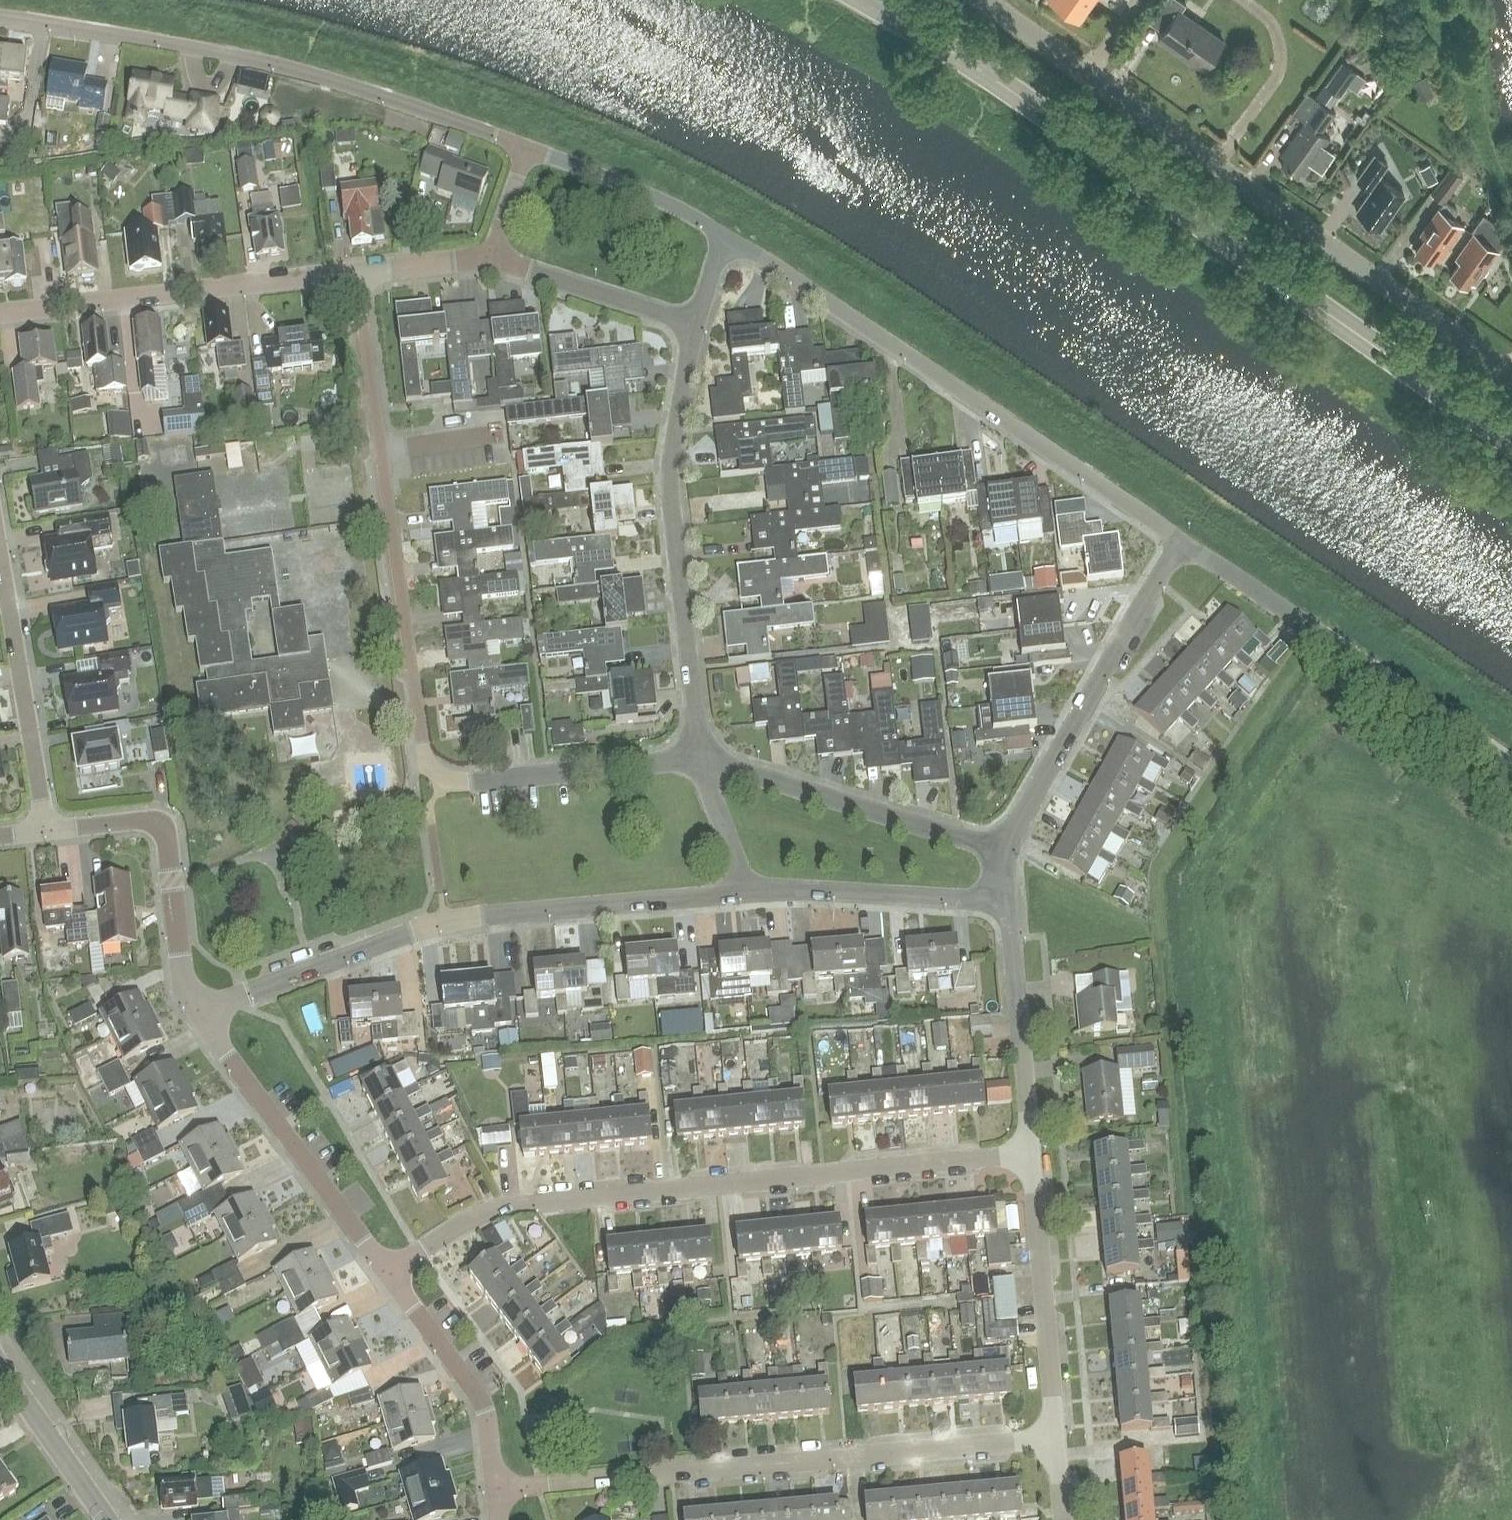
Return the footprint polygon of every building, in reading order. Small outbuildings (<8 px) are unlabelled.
[(1064,12),(1079,22),(1095,0),(1049,0),(1049,1),(1064,12)] [(1156,12),(1149,22),(1163,32),(1158,39),(1203,70),(1224,41),(1182,12),(1186,5),(1180,0),(1165,0),(1156,12)] [(6,91),(7,81),(24,82),(27,55),(2,52),(0,73),(0,91),(6,91)] [(1341,95),(1358,72),(1343,62),(1327,85),(1341,95)] [(65,102),(80,105),(79,110),(102,114),(107,86),(85,82),(87,70),(53,64),(46,108),(63,111),(65,102)] [(133,75),(128,107),(130,107),(127,122),(143,125),(146,110),(167,113),(166,118),(188,122),(186,130),(213,134),(218,103),(195,99),(195,101),(172,97),(175,83),(133,75)] [(1411,82),(1420,102),(1436,94),(1427,75),(1411,82)] [(1304,177),(1331,140),(1322,134),(1336,113),(1307,92),(1292,113),(1305,123),(1280,157),(1284,160),(1281,164),(1298,176),(1300,174),(1304,177)] [(7,117),(9,100),(0,99),(0,124),(6,125),(7,117)] [(1358,114),(1354,119),(1363,125),(1366,120),(1361,116),(1358,114)] [(108,135),(111,119),(99,117),(97,133),(108,135)] [(163,135),(153,133),(151,141),(162,143),(163,135)] [(449,135),(445,148),(460,153),(465,140),(449,135)] [(250,142),(236,144),(239,164),(253,162),(250,142)] [(454,157),(430,148),(420,176),(441,183),(438,192),(477,206),(488,174),(452,161),(454,157)] [(30,151),(29,161),(37,162),(37,152),(30,151)] [(1380,178),(1389,164),(1374,154),(1356,181),(1370,191),(1355,214),(1381,232),(1406,196),(1380,178)] [(258,189),(254,161),(253,162),(239,164),(237,164),(241,191),(258,189)] [(122,174),(109,163),(101,173),(114,184),(122,174)] [(333,166),(319,168),(322,193),(336,191),(333,166)] [(95,167),(86,168),(87,176),(96,176),(95,167)] [(1445,204),(1464,176),(1450,167),(1431,195),(1445,204)] [(1434,172),(1423,177),(1427,185),(1438,180),(1434,172)] [(287,188),(290,209),(310,206),(307,185),(287,188)] [(350,225),(352,246),(372,244),(372,242),(385,241),(382,212),(379,212),(376,186),(341,190),(345,226),(350,225)] [(165,198),(168,224),(190,222),(193,244),(197,243),(199,263),(214,262),(218,265),(224,264),(226,260),(228,260),(223,220),(222,220),(220,204),(195,207),(193,195),(165,198)] [(168,230),(168,224),(165,198),(152,200),(154,211),(144,213),(146,233),(125,236),(129,272),(162,268),(157,231),(168,230)] [(71,216),(70,205),(55,207),(60,243),(64,243),(69,279),(82,277),(83,280),(94,279),(94,276),(96,276),(91,238),(93,237),(90,215),(72,218),(72,216),(71,216)] [(253,220),(249,221),(252,244),(254,244),(257,260),(284,256),(282,242),(282,239),(282,235),(282,232),(279,225),(278,217),(274,217),(273,206),(252,210),(253,220)] [(1439,260),(1464,226),(1439,209),(1421,233),(1425,236),(1416,250),(1432,261),(1435,257),(1439,260)] [(1475,285),(1506,241),(1501,238),(1492,222),(1483,215),(1471,232),(1474,234),(1455,259),(1460,262),(1450,275),(1467,287),(1470,282),(1475,285)] [(26,284),(22,249),(0,252),(0,287),(26,284)] [(417,325),(415,305),(396,307),(406,402),(422,400),(416,347),(446,344),(444,323),(444,322),(433,323),(417,325)] [(497,381),(500,405),(524,403),(522,388),(514,389),(511,359),(542,356),(540,344),(538,322),(510,326),(508,306),(490,308),(494,345),(497,381)] [(493,345),(491,324),(479,325),(464,327),(462,308),(443,310),(444,322),(444,323),(446,344),(451,387),(452,387),(453,387),(455,406),(472,404),(466,348),(488,346),(493,345)] [(208,350),(216,349),(219,373),(223,373),(235,371),(246,370),(243,345),(232,346),(228,313),(203,316),(208,350)] [(777,332),(764,333),(749,335),(746,315),(727,318),(734,381),(716,383),(717,392),(711,393),(714,422),(746,419),(744,403),(752,402),(747,357),(778,354),(777,337),(777,336),(777,332)] [(133,326),(141,394),(156,392),(152,362),(164,361),(160,323),(133,326)] [(124,364),(110,366),(106,329),(83,331),(87,368),(93,367),(96,394),(127,391),(124,364)] [(826,351),(812,352),(798,354),(796,334),(777,336),(777,337),(778,354),(785,414),(805,412),(801,377),(827,374),(826,357),(826,351)] [(325,367),(321,335),(264,342),(266,361),(252,363),(258,410),(274,408),(269,373),(325,367)] [(42,369),(56,368),(52,336),(19,340),(23,372),(13,373),(18,412),(40,409),(37,386),(44,385),(42,369)] [(623,369),(642,367),(640,348),(577,355),(575,337),(549,340),(553,378),(602,373),(605,399),(626,397),(623,369)] [(69,371),(70,378),(80,377),(80,371),(83,370),(82,354),(67,355),(68,371),(69,371)] [(874,372),(862,373),(848,375),(845,355),(826,357),(827,374),(834,443),(850,441),(845,397),(877,393),(874,372)] [(235,371),(223,373),(224,380),(235,379),(235,371)] [(479,411),(500,408),(500,405),(497,381),(488,382),(490,401),(478,402),(479,411)] [(556,405),(569,403),(567,384),(554,386),(556,404),(556,405)] [(251,391),(234,393),(238,427),(255,425),(251,391)] [(586,416),(590,448),(600,446),(613,445),(610,418),(630,416),(627,396),(626,397),(605,399),(569,403),(556,405),(550,405),(504,410),(506,425),(586,416)] [(203,410),(162,416),(165,440),(206,434),(203,410)] [(129,413),(108,415),(111,440),(131,438),(129,413)] [(736,448),(739,463),(740,475),(763,472),(760,446),(807,440),(805,420),(715,431),(717,450),(736,448)] [(147,443),(136,444),(138,460),(149,459),(147,443)] [(583,467),(602,465),(600,446),(590,448),(523,455),(525,475),(562,470),(565,497),(586,495),(586,494),(583,467)] [(210,450),(195,453),(196,462),(211,460),(210,450)] [(978,509),(976,489),(972,461),(971,454),(959,456),(960,461),(936,464),(942,505),(967,502),(967,503),(973,502),(973,509),(978,509)] [(62,477),(30,482),(36,515),(81,508),(78,491),(81,491),(92,482),(88,457),(59,462),(62,477)] [(789,516),(812,513),(809,487),(857,482),(857,480),(869,479),(867,460),(820,466),(765,472),(767,491),(786,489),(788,504),(789,516)] [(942,505),(936,464),(912,467),(911,462),(899,464),(904,504),(916,503),(916,508),(942,505)] [(897,474),(884,476),(888,508),(902,506),(897,474)] [(252,603),(278,599),(272,552),(271,553),(271,550),(225,557),(214,476),(175,482),(185,549),(159,553),(163,584),(171,583),(176,614),(184,613),(188,643),(196,642),(200,673),(206,673),(208,687),(196,688),(201,722),(270,712),(274,737),(305,733),(303,717),(334,713),(323,639),(308,641),(304,611),(272,615),(278,661),(252,665),(246,615),(253,614),(252,603)] [(454,536),(474,534),(471,508),(509,504),(506,484),(429,492),(431,511),(450,509),(452,525),(454,536)] [(1054,537),(1048,490),(1037,491),(1037,486),(1012,489),(1017,531),(1042,527),(1042,529),(1041,529),(1042,538),(1054,537)] [(1017,531),(1012,489),(987,492),(987,488),(976,489),(978,509),(981,529),(992,528),(992,534),(1017,531)] [(614,511),(634,509),(632,489),(586,494),(586,495),(565,497),(543,499),(544,508),(545,514),(591,509),(595,541),(610,539),(617,538),(614,511)] [(526,491),(520,491),(522,510),(529,509),(544,508),(543,499),(537,500),(532,500),(532,495),(526,491)] [(871,509),(863,509),(864,519),(872,519),(871,509)] [(775,563),(798,561),(795,535),(842,530),(840,510),(812,513),(789,516),(751,520),(753,539),(772,537),(775,563)] [(1087,582),(1123,577),(1118,537),(1103,539),(1101,525),(1085,527),(1083,516),(1056,520),(1060,552),(1083,549),(1087,580),(1087,582)] [(504,518),(499,523),(500,531),(512,530),(510,517),(504,518)] [(79,540),(50,545),(45,545),(48,564),(45,568),(46,575),(50,579),(51,583),(95,575),(91,549),(114,545),(113,537),(115,537),(111,518),(76,524),(79,540)] [(459,583),(480,580),(477,554),(514,550),(512,530),(500,531),(474,534),(454,536),(434,539),(436,557),(455,555),(457,571),(459,583)] [(593,559),(612,557),(610,539),(595,541),(533,547),(535,566),(572,562),(575,589),(596,587),(596,586),(593,559)] [(878,540),(865,542),(867,553),(879,552),(878,540)] [(923,542),(911,543),(912,553),(924,551),(923,542)] [(879,554),(866,555),(869,576),(882,574),(879,554)] [(761,612),(784,609),(781,583),(828,578),(826,558),(798,561),(775,563),(737,568),(739,586),(758,584),(760,600),(761,612)] [(1055,569),(1034,572),(1036,592),(1057,590),(1055,569)] [(1079,573),(1060,576),(1062,590),(1088,587),(1087,582),(1087,580),(1079,573)] [(1021,575),(1008,577),(1010,593),(1024,592),(1021,575)] [(485,626),(482,600),(519,596),(517,576),(480,580),(459,583),(439,585),(441,604),(461,601),(463,617),(464,629),(485,626)] [(905,576),(893,577),(895,592),(906,590),(905,576)] [(624,603),(644,601),(642,581),(596,586),(596,587),(575,589),(556,591),(558,606),(602,601),(606,633),(621,631),(627,630),(624,603)] [(986,583),(969,585),(971,597),(987,595),(986,583)] [(91,608),(53,615),(59,650),(107,642),(102,615),(120,612),(116,588),(89,593),(91,608)] [(1023,607),(1017,608),(1019,633),(1062,628),(1059,604),(1063,604),(1062,592),(1022,597),(1023,607)] [(852,649),(889,644),(884,605),(863,607),(866,628),(850,630),(852,649)] [(725,635),(744,633),(747,661),(770,659),(767,632),(815,627),(812,606),(784,609),(761,612),(723,616),(725,635)] [(928,608),(909,610),(913,644),(932,642),(928,608)] [(1258,632),(1255,635),(1227,610),(1209,630),(1238,656),(1240,653),(1239,652),(1251,639),(1265,652),(1272,645),(1258,632)] [(469,675),(502,671),(499,645),(525,642),(522,622),(522,621),(485,626),(464,629),(445,631),(447,650),(466,648),(469,675)] [(1062,628),(1019,633),(1022,658),(1028,657),(1030,667),(1034,667),(1070,663),(1069,651),(1064,652),(1062,628)] [(1209,630),(1191,650),(1220,676),(1222,673),(1234,660),(1247,672),(1253,665),(1240,653),(1238,656),(1209,630)] [(604,651),(623,649),(621,631),(606,633),(543,640),(545,659),(583,655),(586,681),(607,679),(604,651)] [(1280,643),(1267,657),(1276,665),(1289,651),(1280,643)] [(1191,650),(1173,670),(1201,696),(1204,694),(1216,681),(1229,692),(1236,685),(1222,673),(1220,676),(1191,650)] [(957,655),(944,656),(946,672),(959,671),(957,655)] [(103,677),(65,683),(71,719),(118,711),(115,694),(118,693),(121,689),(120,685),(130,683),(128,674),(130,673),(127,656),(100,661),(103,677)] [(874,656),(860,658),(861,670),(875,668),(874,656)] [(1277,666),(1276,665),(1267,657),(1259,666),(1270,675),(1277,666)] [(820,659),(822,673),(838,672),(836,658),(820,659)] [(911,660),(913,677),(934,676),(933,658),(911,660)] [(783,724),(785,744),(804,741),(801,718),(802,718),(796,664),(776,666),(780,702),(753,705),(755,727),(783,724)] [(994,683),(988,683),(991,709),(1033,704),(1031,679),(1035,679),(1034,667),(1030,667),(993,672),(994,683)] [(471,694),(473,709),(474,721),(495,719),(492,692),(529,688),(527,669),(527,668),(502,671),(469,675),(450,677),(450,678),(452,696),(471,694)] [(768,668),(750,670),(751,684),(770,683),(768,668)] [(737,672),(738,688),(750,687),(750,684),(749,670),(737,672)] [(1173,670),(1154,690),(1184,716),(1186,714),(1198,701),(1210,712),(1217,705),(1204,694),(1201,696),(1173,670)] [(635,696),(655,694),(652,673),(607,679),(586,681),(575,683),(576,693),(612,689),(616,725),(638,723),(635,696)] [(946,673),(946,687),(958,687),(957,673),(946,673)] [(891,676),(870,678),(872,694),(892,692),(891,676)] [(831,738),(833,757),(852,755),(850,732),(849,719),(844,678),(823,680),(827,716),(802,718),(801,718),(804,741),(831,738)] [(1250,683),(1244,690),(1250,695),(1256,688),(1250,683)] [(1184,716),(1154,690),(1135,712),(1164,738),(1179,721),(1192,732),(1198,725),(1186,714),(1184,716)] [(1230,702),(1241,712),(1251,699),(1240,690),(1230,702)] [(879,752),(882,771),(900,769),(898,746),(892,692),(872,694),(874,716),(849,719),(850,732),(852,755),(879,752)] [(976,744),(1030,738),(1029,729),(1036,728),(1033,704),(991,709),(993,732),(975,734),(976,744)] [(930,786),(949,783),(940,705),(920,708),(924,744),(898,746),(900,769),(928,766),(930,786)] [(533,709),(521,709),(522,735),(534,734),(533,709)] [(106,740),(75,746),(79,774),(120,767),(115,736),(130,733),(129,724),(104,728),(106,740)] [(573,729),(552,732),(554,749),(584,745),(582,727),(573,728),(573,729)] [(164,730),(151,733),(153,745),(166,742),(164,730)] [(967,751),(965,736),(952,737),(954,753),(967,751)] [(1119,741),(1105,765),(1139,784),(1141,781),(1150,765),(1165,774),(1169,765),(1153,756),(1151,759),(1119,741)] [(1189,762),(1203,771),(1210,760),(1197,751),(1189,762)] [(1105,765),(1092,789),(1126,808),(1128,804),(1136,789),(1152,798),(1156,789),(1141,781),(1139,784),(1105,765)] [(1186,770),(1180,780),(1189,786),(1196,776),(1186,770)] [(1092,789),(1079,812),(1113,831),(1115,828),(1123,813),(1139,821),(1143,813),(1128,804),(1126,808),(1092,789)] [(1163,809),(1157,820),(1169,826),(1175,815),(1163,809)] [(1079,812),(1066,836),(1100,855),(1101,852),(1110,837),(1125,845),(1130,837),(1115,828),(1113,831),(1079,812)] [(1066,836),(1052,861),(1086,880),(1097,860),(1112,869),(1117,860),(1101,852),(1100,855),(1066,836)] [(67,947),(90,945),(90,946),(101,945),(101,948),(136,944),(129,879),(94,882),(98,915),(86,916),(85,909),(73,910),(71,891),(40,894),(44,930),(65,928),(67,947)] [(1120,888),(1114,899),(1128,907),(1134,895),(1120,888)] [(15,959),(28,958),(21,896),(0,899),(0,925),(4,960),(15,959)] [(956,941),(930,944),(934,993),(939,993),(937,975),(953,974),(954,992),(975,990),(973,966),(958,967),(956,941)] [(837,946),(841,996),(844,996),(843,978),(859,977),(860,995),(865,994),(881,993),(879,969),(864,970),(862,944),(837,946)] [(907,972),(895,973),(897,997),(910,995),(908,978),(928,976),(929,994),(934,993),(930,944),(905,946),(907,972)] [(747,980),(750,980),(766,979),(767,996),(788,994),(786,970),(771,972),(769,946),(743,948),(747,980)] [(835,997),(841,996),(837,946),(811,948),(813,974),(801,975),(803,999),(816,998),(814,980),(834,979),(835,997)] [(653,983),(657,983),(673,981),(674,999),(695,997),(693,973),(678,974),(676,948),(651,951),(653,983)] [(752,998),(750,980),(747,980),(743,948),(718,951),(721,976),(708,978),(711,1002),(752,998)] [(659,1000),(657,983),(653,983),(651,951),(625,953),(628,979),(615,980),(618,1004),(630,1003),(629,985),(648,983),(650,1001),(659,1000)] [(561,997),(565,997),(581,995),(582,1010),(582,1013),(603,1011),(601,987),(586,989),(584,963),(559,965),(561,997)] [(566,1012),(565,997),(561,997),(559,965),(533,967),(535,993),(523,994),(525,1018),(538,1017),(536,999),(556,998),(557,1015),(567,1014),(566,1012)] [(1094,997),(1076,999),(1080,1034),(1117,1031),(1115,1016),(1114,1007),(1122,1006),(1120,987),(1128,986),(1127,974),(1092,978),(1094,997)] [(469,1011),(473,1011),(488,1009),(489,1012),(490,1027),(511,1025),(508,1001),(494,1002),(492,977),(466,979),(469,1011)] [(859,977),(843,978),(844,996),(845,1002),(865,1000),(865,994),(860,995),(859,977)] [(473,1012),(473,1011),(469,1011),(466,979),(441,981),(443,1007),(431,1008),(433,1032),(446,1031),(444,1013),(463,1011),(465,1029),(472,1029),(474,1028),(473,1012)] [(673,981),(657,983),(659,1000),(674,999),(673,981)] [(18,983),(2,985),(5,1017),(22,1016),(18,983)] [(377,1026),(380,1025),(396,1024),(398,1042),(418,1040),(416,1016),(401,1017),(399,991),(374,993),(375,1012),(377,1026)] [(377,1026),(375,1012),(374,993),(348,996),(351,1022),(338,1023),(341,1047),(353,1046),(352,1028),(371,1026),(373,1044),(382,1043),(380,1025),(377,1026)] [(779,1027),(806,1023),(801,994),(788,995),(789,1006),(776,1008),(779,1027)] [(103,1042),(111,1038),(154,1017),(148,1006),(145,1007),(139,995),(99,1014),(100,1016),(96,1019),(101,1029),(97,1030),(96,1034),(99,1041),(103,1042)] [(581,995),(565,997),(566,1012),(582,1010),(581,995)] [(876,1020),(889,1019),(888,1003),(875,1004),(876,1020)] [(76,1029),(98,1017),(91,1005),(69,1016),(76,1029)] [(979,1008),(971,1009),(971,1017),(979,1016),(979,1008)] [(474,1028),(472,1029),(472,1034),(490,1033),(490,1027),(489,1012),(488,1009),(473,1011),(473,1012),(474,1028)] [(661,1016),(663,1039),(702,1035),(700,1012),(661,1016)] [(154,1017),(111,1038),(123,1062),(162,1042),(156,1030),(159,1028),(154,1017)] [(970,1029),(991,1028),(990,1017),(970,1019),(970,1029)] [(610,1025),(595,1026),(597,1043),(611,1041),(610,1025)] [(970,1029),(971,1040),(992,1038),(991,1028),(970,1029)] [(517,1032),(499,1033),(501,1051),(519,1049),(517,1032)] [(330,1064),(336,1080),(381,1063),(375,1047),(330,1064)] [(1117,1071),(1082,1075),(1087,1125),(1124,1121),(1119,1072),(1155,1069),(1152,1049),(1115,1052),(1117,1071)] [(650,1052),(632,1054),(635,1079),(653,1077),(650,1052)] [(554,1055),(542,1057),(544,1073),(556,1072),(554,1055)] [(419,1056),(419,1065),(425,1067),(430,1077),(440,1071),(435,1062),(432,1056),(419,1056)] [(500,1056),(482,1058),(484,1074),(502,1072),(500,1056)] [(577,1058),(566,1060),(567,1071),(578,1070),(577,1058)] [(591,1060),(593,1072),(606,1071),(604,1058),(591,1060)] [(957,1082),(955,1082),(958,1113),(983,1111),(980,1081),(982,1081),(981,1061),(971,1062),(973,1080),(957,1082)] [(104,1085),(126,1074),(120,1062),(98,1073),(104,1085)] [(183,1074),(179,1076),(173,1064),(134,1083),(146,1107),(189,1086),(183,1074)] [(401,1094),(394,1080),(410,1072),(405,1064),(389,1072),(390,1075),(362,1089),(374,1112),(403,1097),(401,1094)] [(673,1064),(661,1065),(664,1090),(676,1089),(673,1064)] [(932,1084),(930,1085),(933,1116),(958,1113),(955,1082),(957,1082),(955,1064),(946,1065),(948,1083),(932,1084)] [(907,1087),(905,1087),(908,1118),(933,1116),(930,1085),(932,1084),(930,1067),(921,1067),(923,1085),(907,1087)] [(882,1089),(880,1090),(883,1121),(908,1118),(905,1087),(907,1087),(905,1069),(896,1070),(898,1088),(882,1089)] [(857,1092),(855,1092),(858,1123),(883,1121),(880,1090),(882,1089),(880,1072),(871,1073),(873,1090),(857,1092)] [(37,1073),(15,1075),(16,1086),(38,1084),(37,1073)] [(104,1085),(110,1097),(132,1086),(126,1074),(104,1085)] [(848,1093),(828,1095),(831,1126),(858,1123),(855,1092),(857,1092),(855,1074),(846,1075),(848,1093)] [(778,1100),(776,1100),(779,1131),(804,1129),(801,1099),(803,1099),(801,1080),(792,1081),(794,1098),(778,1100)] [(753,1103),(751,1103),(754,1134),(779,1131),(776,1100),(778,1100),(776,1082),(767,1083),(769,1101),(753,1103)] [(1009,1083),(985,1085),(987,1105),(1011,1103),(1009,1083)] [(728,1105),(726,1105),(729,1136),(754,1134),(751,1103),(753,1103),(751,1085),(742,1086),(744,1103),(728,1105)] [(189,1086),(146,1107),(158,1130),(197,1111),(190,1099),(194,1097),(189,1086)] [(403,1097),(374,1112),(385,1134),(414,1119),(412,1116),(405,1102),(421,1094),(417,1086),(401,1094),(403,1097)] [(703,1108),(701,1108),(704,1139),(729,1136),(726,1105),(728,1105),(726,1087),(717,1088),(719,1106),(703,1108)] [(694,1109),(674,1111),(677,1141),(704,1139),(701,1108),(703,1108),(701,1090),(692,1091),(694,1109)] [(526,1094),(510,1096),(514,1128),(520,1127),(523,1157),(550,1154),(547,1124),(530,1126),(526,1094)] [(640,1114),(624,1116),(622,1116),(625,1147),(650,1144),(647,1114),(649,1114),(647,1095),(638,1096),(640,1114)] [(599,1119),(597,1119),(600,1149),(625,1147),(622,1116),(624,1116),(622,1098),(613,1099),(615,1117),(599,1119)] [(574,1121),(572,1121),(575,1152),(600,1149),(597,1119),(599,1119),(597,1101),(588,1102),(590,1119),(574,1121)] [(565,1122),(547,1124),(550,1154),(575,1152),(572,1121),(574,1121),(572,1103),(563,1104),(565,1122)] [(414,1119),(385,1134),(396,1156),(425,1142),(423,1138),(415,1124),(432,1116),(427,1108),(412,1116),(414,1119)] [(26,1138),(21,1123),(0,1131),(0,1148),(26,1138)] [(228,1138),(225,1140),(218,1127),(180,1147),(192,1170),(234,1149),(228,1138)] [(425,1142),(396,1156),(407,1178),(436,1164),(434,1160),(427,1146),(443,1138),(439,1130),(423,1138),(425,1142)] [(499,1146),(497,1130),(484,1131),(485,1147),(499,1146)] [(161,1143),(155,1131),(133,1142),(139,1153),(161,1143)] [(14,1204),(1,1170),(30,1166),(28,1154),(32,1153),(26,1138),(0,1148),(0,1209),(14,1204)] [(161,1143),(139,1153),(145,1166),(167,1155),(161,1143)] [(1125,1148),(1094,1152),(1096,1176),(1128,1173),(1128,1170),(1127,1154),(1144,1153),(1144,1143),(1124,1145),(1125,1148)] [(234,1149),(192,1170),(203,1194),(242,1174),(236,1162),(240,1160),(234,1149)] [(436,1164),(407,1178),(418,1201),(447,1186),(438,1169),(454,1161),(450,1152),(434,1160),(436,1164)] [(1128,1173),(1096,1176),(1099,1201),(1131,1198),(1131,1195),(1129,1179),(1147,1178),(1146,1168),(1128,1170),(1128,1173)] [(149,1190),(144,1178),(132,1183),(137,1195),(149,1190)] [(1131,1198),(1099,1201),(1101,1226),(1133,1223),(1133,1219),(1132,1204),(1150,1202),(1148,1192),(1131,1195),(1131,1198)] [(170,1225),(184,1217),(206,1206),(199,1194),(163,1212),(170,1225)] [(254,1196),(215,1215),(227,1239),(269,1218),(264,1207),(260,1209),(254,1196)] [(116,1197),(101,1200),(105,1217),(120,1214),(116,1197)] [(206,1206),(184,1217),(190,1229),(212,1219),(206,1206)] [(995,1236),(992,1206),(964,1209),(967,1240),(968,1248),(976,1247),(975,1239),(985,1238),(988,1269),(1004,1267),(1010,1267),(1007,1235),(995,1236)] [(944,1242),(941,1243),(942,1261),(952,1260),(950,1242),(967,1240),(964,1209),(941,1211),(944,1242)] [(919,1245),(916,1245),(917,1263),(927,1262),(925,1244),(941,1243),(944,1242),(941,1211),(916,1214),(919,1245)] [(900,1247),(916,1245),(919,1245),(916,1214),(891,1216),(894,1247),(891,1248),(892,1266),(902,1265),(900,1247)] [(875,1249),(891,1248),(894,1247),(891,1216),(865,1219),(868,1249),(866,1249),(867,1268),(877,1267),(875,1249)] [(11,1293),(51,1284),(44,1256),(53,1254),(50,1241),(74,1234),(69,1217),(30,1226),(34,1245),(9,1251),(14,1274),(7,1276),(11,1293)] [(269,1218),(227,1239),(238,1263),(278,1243),(271,1231),(275,1229),(269,1218)] [(1133,1223),(1101,1226),(1104,1250),(1136,1247),(1136,1244),(1134,1229),(1152,1227),(1151,1218),(1133,1219),(1133,1223)] [(838,1222),(811,1224),(814,1255),(812,1256),(813,1274),(823,1273),(821,1255),(841,1253),(838,1222)] [(811,1224),(786,1227),(789,1258),(787,1258),(788,1276),(798,1275),(796,1257),(812,1256),(814,1255),(811,1224)] [(1182,1225),(1156,1227),(1158,1244),(1183,1242),(1182,1225)] [(786,1227),(761,1229),(764,1261),(762,1261),(764,1279),(773,1278),(771,1260),(787,1258),(789,1258),(786,1227)] [(761,1229),(736,1232),(739,1262),(736,1262),(738,1281),(748,1280),(746,1262),(762,1261),(764,1261),(761,1229)] [(709,1235),(682,1237),(685,1269),(683,1269),(684,1287),(694,1286),(692,1268),(712,1266),(709,1235)] [(682,1237),(657,1240),(660,1271),(658,1271),(659,1289),(669,1288),(667,1270),(683,1269),(685,1269),(682,1237)] [(154,1244),(162,1259),(174,1252),(167,1238),(154,1244)] [(657,1240),(632,1242),(635,1274),(633,1274),(634,1292),(644,1291),(642,1273),(658,1271),(660,1271),(657,1240)] [(632,1242),(607,1245),(610,1275),(607,1275),(609,1294),(619,1293),(617,1275),(633,1274),(635,1274),(632,1242)] [(1136,1247),(1104,1250),(1106,1276),(1138,1273),(1137,1254),(1154,1252),(1153,1242),(1136,1244),(1136,1247)] [(494,1257),(469,1275),(484,1295),(510,1276),(508,1273),(500,1263),(514,1252),(508,1245),(492,1254),(494,1257)] [(324,1264),(320,1265),(314,1253),(275,1272),(286,1295),(329,1274),(324,1264)] [(1187,1253),(1176,1253),(1177,1267),(1188,1266),(1187,1253)] [(241,1275),(235,1263),(214,1274),(220,1286),(241,1275)] [(510,1276),(484,1295),(498,1315),(524,1296),(522,1293),(513,1281),(527,1270),(522,1263),(508,1273),(510,1276)] [(286,1295),(299,1320),(338,1300),(331,1288),(335,1286),(329,1274),(286,1295)] [(226,1298),(247,1288),(241,1275),(220,1286),(226,1298)] [(993,1291),(1014,1289),(1013,1278),(992,1280),(993,1291)] [(989,1294),(987,1279),(973,1280),(975,1296),(989,1294)] [(881,1281),(862,1283),(863,1302),(883,1300),(881,1281)] [(524,1296),(498,1315),(513,1335),(539,1316),(537,1313),(528,1301),(542,1290),(537,1283),(522,1293),(524,1296)] [(970,1286),(961,1287),(962,1296),(971,1295),(970,1286)] [(994,1301),(1015,1299),(1014,1289),(993,1291),(994,1301)] [(710,1290),(698,1292),(699,1303),(712,1302),(710,1290)] [(1156,1292),(1147,1293),(1149,1303),(1158,1302),(1156,1292)] [(962,1296),(958,1296),(958,1304),(974,1303),(974,1295),(971,1295),(962,1296)] [(676,1298),(664,1299),(667,1320),(678,1319),(676,1298)] [(753,1299),(742,1300),(743,1308),(753,1308),(753,1299)] [(995,1311),(1016,1309),(1015,1299),(994,1301),(995,1311)] [(992,1301),(983,1302),(985,1326),(988,1326),(994,1326),(992,1301)] [(1140,1302),(1109,1305),(1111,1332),(1142,1329),(1142,1332),(1161,1330),(1160,1323),(1160,1320),(1141,1322),(1140,1302)] [(539,1316),(513,1335),(528,1355),(554,1336),(552,1333),(543,1321),(557,1310),(551,1303),(537,1313),(539,1316)] [(961,1327),(975,1326),(974,1306),(960,1307),(961,1327)] [(996,1322),(1017,1320),(1016,1309),(995,1311),(996,1322)] [(1177,1311),(1159,1313),(1160,1320),(1160,1323),(1177,1321),(1177,1311)] [(605,1314),(591,1324),(593,1327),(602,1339),(607,1335),(607,1334),(606,1323),(605,1314)] [(218,1326),(213,1316),(205,1320),(209,1330),(218,1326)] [(125,1317),(93,1320),(94,1334),(66,1336),(69,1368),(129,1362),(125,1317)] [(278,1342),(299,1332),(293,1320),(272,1331),(278,1342)] [(357,1332),(354,1334),(348,1321),(308,1341),(321,1364),(363,1343),(357,1332)] [(626,1322),(616,1322),(616,1333),(627,1333),(626,1322)] [(1196,1322),(1182,1323),(1183,1337),(1197,1335),(1196,1322)] [(554,1336),(528,1355),(543,1376),(547,1373),(569,1357),(557,1341),(572,1330),(566,1323),(552,1333),(554,1336)] [(1018,1337),(1017,1324),(994,1326),(988,1326),(988,1339),(1018,1337)] [(1142,1329),(1111,1332),(1114,1357),(1144,1354),(1145,1357),(1163,1355),(1162,1346),(1144,1347),(1142,1332),(1142,1329)] [(266,1351),(279,1344),(278,1342),(272,1331),(272,1330),(257,1338),(264,1352),(266,1351)] [(284,1355),(305,1344),(299,1332),(278,1342),(279,1344),(283,1353),(284,1355)] [(938,1336),(930,1337),(932,1353),(940,1352),(938,1336)] [(918,1339),(907,1340),(908,1352),(919,1351),(918,1339)] [(363,1343),(321,1364),(333,1388),(372,1369),(365,1356),(368,1354),(363,1343)] [(271,1360),(283,1353),(279,1344),(266,1351),(271,1360)] [(225,1354),(230,1365),(246,1357),(241,1346),(225,1354)] [(984,1370),(982,1370),(985,1402),(1010,1399),(1007,1369),(1009,1369),(1007,1350),(998,1351),(1000,1369),(984,1370)] [(982,1370),(984,1370),(982,1352),(973,1353),(973,1355),(957,1356),(959,1373),(957,1373),(960,1404),(985,1402),(982,1370)] [(1144,1354),(1114,1357),(1116,1382),(1147,1379),(1147,1382),(1165,1380),(1164,1371),(1146,1372),(1145,1357),(1144,1354)] [(959,1373),(957,1356),(957,1355),(948,1356),(950,1373),(934,1375),(932,1375),(935,1406),(960,1404),(957,1373),(959,1373)] [(576,1366),(569,1357),(547,1373),(554,1383),(576,1366)] [(909,1377),(907,1377),(909,1408),(935,1406),(932,1375),(934,1375),(932,1357),(923,1358),(924,1376),(909,1377)] [(883,1379),(881,1380),(884,1411),(909,1408),(907,1377),(909,1377),(907,1359),(898,1360),(899,1378),(883,1379)] [(237,1368),(248,1392),(262,1386),(251,1361),(237,1368)] [(874,1380),(854,1382),(857,1413),(884,1411),(881,1380),(883,1379),(882,1362),(873,1362),(874,1380)] [(703,1366),(689,1367),(690,1378),(704,1377),(703,1366)] [(803,1387),(800,1387),(803,1418),(829,1416),(826,1386),(829,1386),(827,1367),(818,1367),(819,1385),(803,1387)] [(800,1387),(803,1387),(802,1369),(792,1370),(793,1371),(777,1372),(777,1381),(793,1379),(794,1388),(778,1389),(775,1389),(778,1420),(803,1418),(800,1387)] [(777,1381),(777,1372),(777,1371),(767,1372),(769,1390),(753,1391),(750,1392),(753,1423),(778,1420),(775,1389),(778,1389),(777,1381)] [(744,1392),(728,1394),(725,1394),(728,1425),(753,1423),(750,1392),(753,1391),(751,1373),(742,1374),(744,1392)] [(725,1394),(728,1394),(726,1376),(717,1377),(719,1395),(699,1397),(701,1427),(728,1425),(725,1394)] [(1191,1378),(1180,1379),(1181,1389),(1191,1388),(1191,1378)] [(1147,1379),(1116,1382),(1118,1407),(1149,1404),(1149,1407),(1167,1406),(1167,1402),(1172,1401),(1171,1396),(1148,1398),(1147,1382),(1147,1379)] [(242,1387),(222,1395),(227,1409),(247,1402),(246,1399),(242,1387)] [(428,1401),(424,1402),(420,1389),(378,1401),(385,1426),(431,1413),(428,1401)] [(372,1390),(349,1397),(353,1410),(376,1403),(372,1390)] [(267,1391),(250,1401),(259,1417),(276,1408),(267,1391)] [(158,1451),(156,1436),(178,1433),(176,1417),(189,1415),(187,1397),(148,1401),(149,1416),(124,1419),(127,1439),(130,1439),(133,1469),(151,1467),(149,1452),(158,1451)] [(307,1400),(298,1404),(303,1415),(312,1410),(307,1400)] [(1149,1404),(1118,1407),(1121,1432),(1150,1430),(1151,1433),(1170,1431),(1169,1421),(1151,1423),(1149,1407),(1149,1404)] [(431,1413),(385,1426),(393,1452),(435,1440),(431,1427),(435,1425),(431,1413)] [(295,1422),(297,1447),(314,1445),(312,1421),(295,1422)] [(1175,1423),(1176,1439),(1199,1437),(1197,1421),(1175,1423)] [(370,1471),(394,1464),(390,1451),(366,1458),(370,1471)] [(1147,1459),(1120,1462),(1122,1487),(1150,1485),(1150,1487),(1167,1486),(1166,1476),(1149,1478),(1147,1459)] [(1206,1459),(1194,1460),(1196,1475),(1208,1474),(1206,1459)] [(347,1474),(343,1461),(325,1466),(328,1480),(347,1474)] [(407,1500),(453,1487),(449,1475),(445,1476),(441,1463),(399,1475),(407,1500)] [(17,1493),(0,1470),(0,1505),(17,1493)] [(360,1509),(355,1495),(371,1491),(365,1472),(332,1482),(341,1514),(360,1509)] [(197,1509),(197,1504),(213,1502),(211,1481),(195,1483),(195,1481),(159,1484),(162,1512),(197,1509)] [(1150,1485),(1122,1487),(1124,1511),(1152,1508),(1152,1511),(1169,1509),(1168,1500),(1151,1502),(1150,1487),(1150,1485)] [(456,1514),(452,1500),(456,1499),(453,1487),(407,1500),(413,1519),(436,1519),(456,1514)] [(990,1489),(993,1519),(1000,1519),(1020,1518),(1018,1487),(990,1489)] [(965,1492),(968,1519),(993,1519),(990,1489),(965,1492)] [(940,1494),(943,1519),(968,1519),(965,1492),(940,1494)] [(915,1496),(917,1519),(943,1519),(940,1494),(915,1496)] [(256,1496),(223,1499),(224,1513),(257,1510),(256,1496)] [(890,1499),(892,1519),(917,1519),(915,1496),(890,1499)] [(865,1501),(867,1519),(892,1519),(890,1499),(865,1501)] [(837,1503),(810,1506),(811,1519),(838,1519),(837,1503)] [(1205,1503),(1173,1506),(1174,1515),(1206,1512),(1205,1503)] [(785,1508),(786,1519),(811,1519),(810,1506),(785,1508)] [(759,1510),(760,1519),(786,1519),(785,1508),(759,1510)] [(1124,1511),(1125,1519),(1153,1519),(1152,1511),(1152,1508),(1124,1511)] [(734,1513),(735,1519),(760,1519),(759,1510),(734,1513)]
